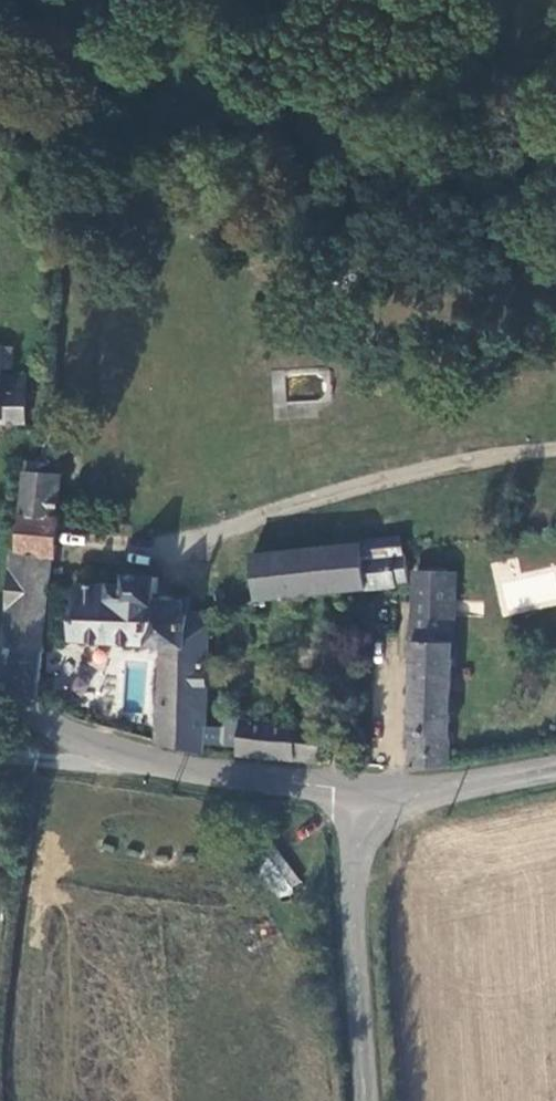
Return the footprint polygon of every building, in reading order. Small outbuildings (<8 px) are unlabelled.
[(14,348),(18,348),(20,315),(0,314),(0,347),(14,348)] [(0,347),(0,422),(19,424),(21,391),(17,391),(17,384),(16,381),(13,379),(1,378),(1,369),(13,370),(14,348),(0,347)] [(49,522),(53,481),(34,480),(35,463),(27,462),(20,462),(14,546),(53,549),(55,522),(49,522)] [(368,539),(368,541),(367,553),(393,553),(401,551),(400,537),(368,539)] [(257,600),(368,588),(367,553),(368,541),(254,553),(257,600)] [(1,641),(4,641),(44,644),(53,549),(14,546),(9,546),(1,641)] [(394,568),(408,565),(407,550),(401,551),(393,553),(394,568)] [(368,588),(396,584),(394,568),(393,553),(367,553),(368,588)] [(494,564),(501,613),(555,605),(555,567),(518,572),(516,561),(494,564)] [(415,573),(408,768),(419,770),(448,765),(455,575),(415,573)] [(138,693),(161,694),(163,655),(208,659),(210,612),(190,611),(191,598),(157,595),(159,578),(127,576),(126,583),(108,581),(108,585),(78,583),(74,633),(142,638),(138,693)] [(40,691),(44,644),(4,641),(2,665),(2,673),(39,697),(40,691)] [(205,721),(208,659),(163,655),(161,694),(159,721),(205,725),(205,721)] [(224,723),(205,721),(205,725),(204,742),(240,744),(242,717),(225,716),(224,723)] [(240,744),(239,753),(292,757),(295,721),(242,717),(240,744)] [(159,721),(158,742),(203,752),(204,742),(205,725),(159,721)] [(322,723),(295,721),(292,757),(319,760),(322,723)] [(280,900),(302,880),(274,849),(252,869),(280,900)]
